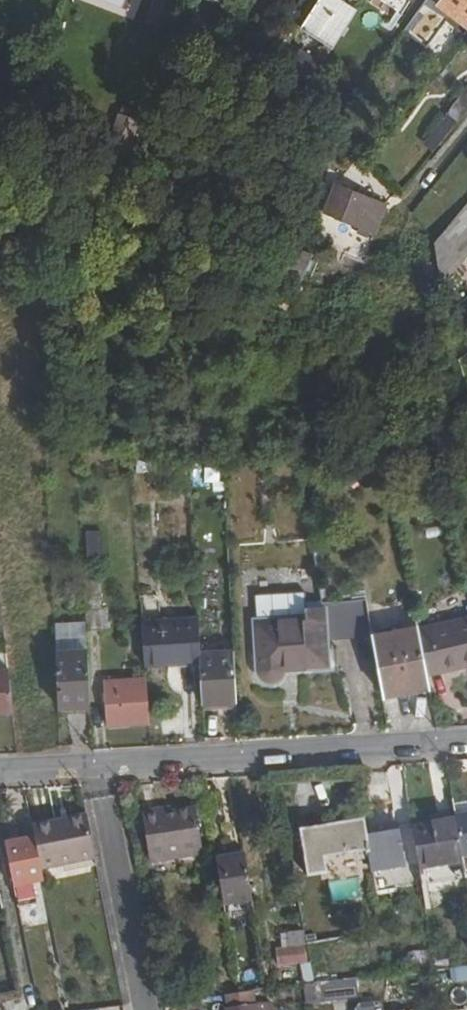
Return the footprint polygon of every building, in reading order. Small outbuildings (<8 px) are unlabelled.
[(325,64),(358,12),(338,0),(321,0),(304,29),(326,44),(318,58),(325,64)] [(407,31),(427,46),(449,18),(443,13),(448,7),(454,12),(466,21),(466,0),(429,0),(407,31)] [(449,18),(454,12),(448,7),(443,13),(449,18)] [(251,80),(261,84),(266,75),(256,70),(251,80)] [(387,203),(336,182),(324,211),(375,232),(387,203)] [(437,241),(438,257),(466,230),(466,206),(437,241)] [(438,257),(441,278),(466,254),(466,230),(438,257)] [(285,243),(273,271),(298,281),(310,254),(285,243)] [(99,581),(85,582),(88,632),(103,631),(99,581)] [(366,602),(327,605),(331,639),(373,637),(366,602)] [(331,639),(327,605),(308,607),(309,617),(260,622),(263,660),(270,665),(283,664),(287,655),(332,650),(331,639)] [(466,668),(466,618),(418,628),(428,677),(466,668)] [(203,658),(202,655),(201,619),(144,621),(146,665),(171,665),(171,659),(203,658)] [(384,698),(430,689),(428,677),(418,628),(373,637),(384,698)] [(57,638),(57,651),(71,651),(70,638),(57,638)] [(59,707),(92,705),(89,650),(71,651),(57,651),(59,707)] [(205,707),(239,705),(236,653),(202,655),(203,658),(203,664),(205,707)] [(15,719),(10,677),(0,677),(0,720),(15,719)] [(106,726),(150,723),(147,683),(103,685),(106,726)] [(59,716),(93,714),(92,705),(59,707),(59,716)] [(205,714),(239,712),(239,705),(205,707),(205,714)] [(194,805),(170,808),(161,810),(161,806),(142,809),(150,860),(203,851),(194,805)] [(87,814),(86,809),(31,820),(32,826),(87,814)] [(96,857),(87,814),(32,826),(35,838),(41,869),(65,864),(96,857)] [(456,816),(456,820),(458,827),(463,858),(466,857),(466,815),(456,816)] [(404,867),(398,825),(368,829),(366,819),(301,828),(308,875),(328,873),(325,853),(370,847),(374,871),(404,867)] [(456,820),(412,828),(413,833),(458,827),(456,820)] [(458,827),(413,833),(419,870),(464,863),(463,858),(458,827)] [(35,838),(5,844),(17,907),(38,903),(34,884),(44,882),(41,869),(35,838)] [(255,911),(245,853),(217,857),(226,915),(255,911)] [(66,871),(98,864),(96,857),(65,864),(66,871)] [(300,963),(305,986),(315,984),(304,932),(281,934),(283,949),(275,950),(277,965),(300,963)] [(433,951),(436,971),(449,969),(446,949),(433,951)] [(466,981),(466,966),(451,966),(451,981),(466,981)] [(202,999),(203,1009),(220,1008),(219,998),(202,999)]
